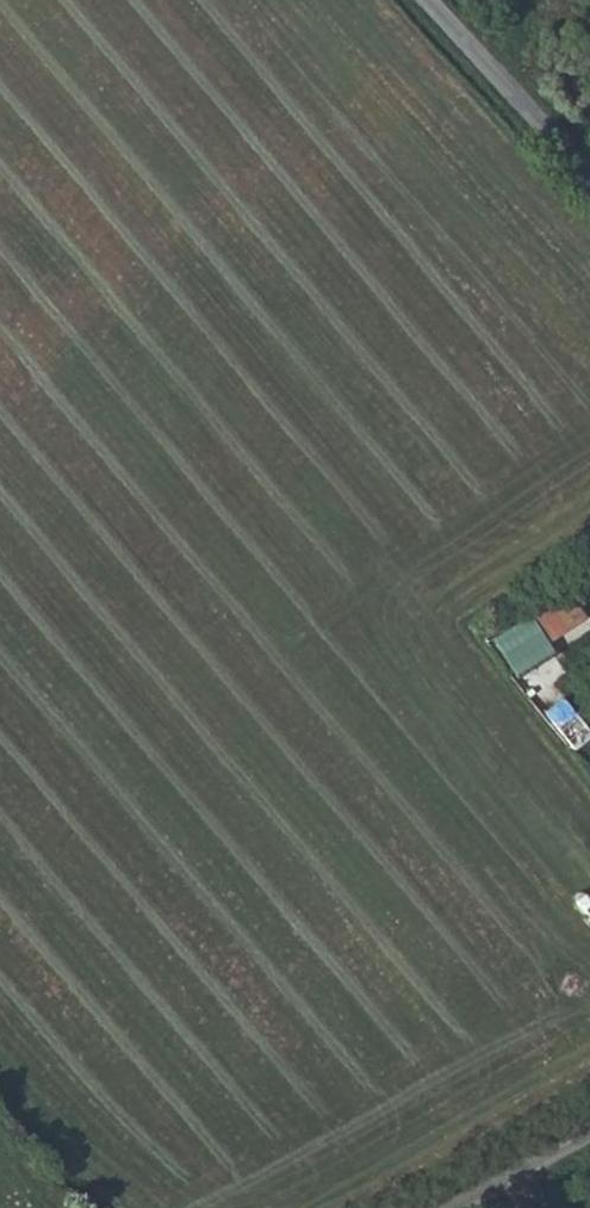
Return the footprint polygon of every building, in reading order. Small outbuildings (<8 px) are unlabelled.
[(520,680),(579,630),(548,593),(489,642),(520,680)]
